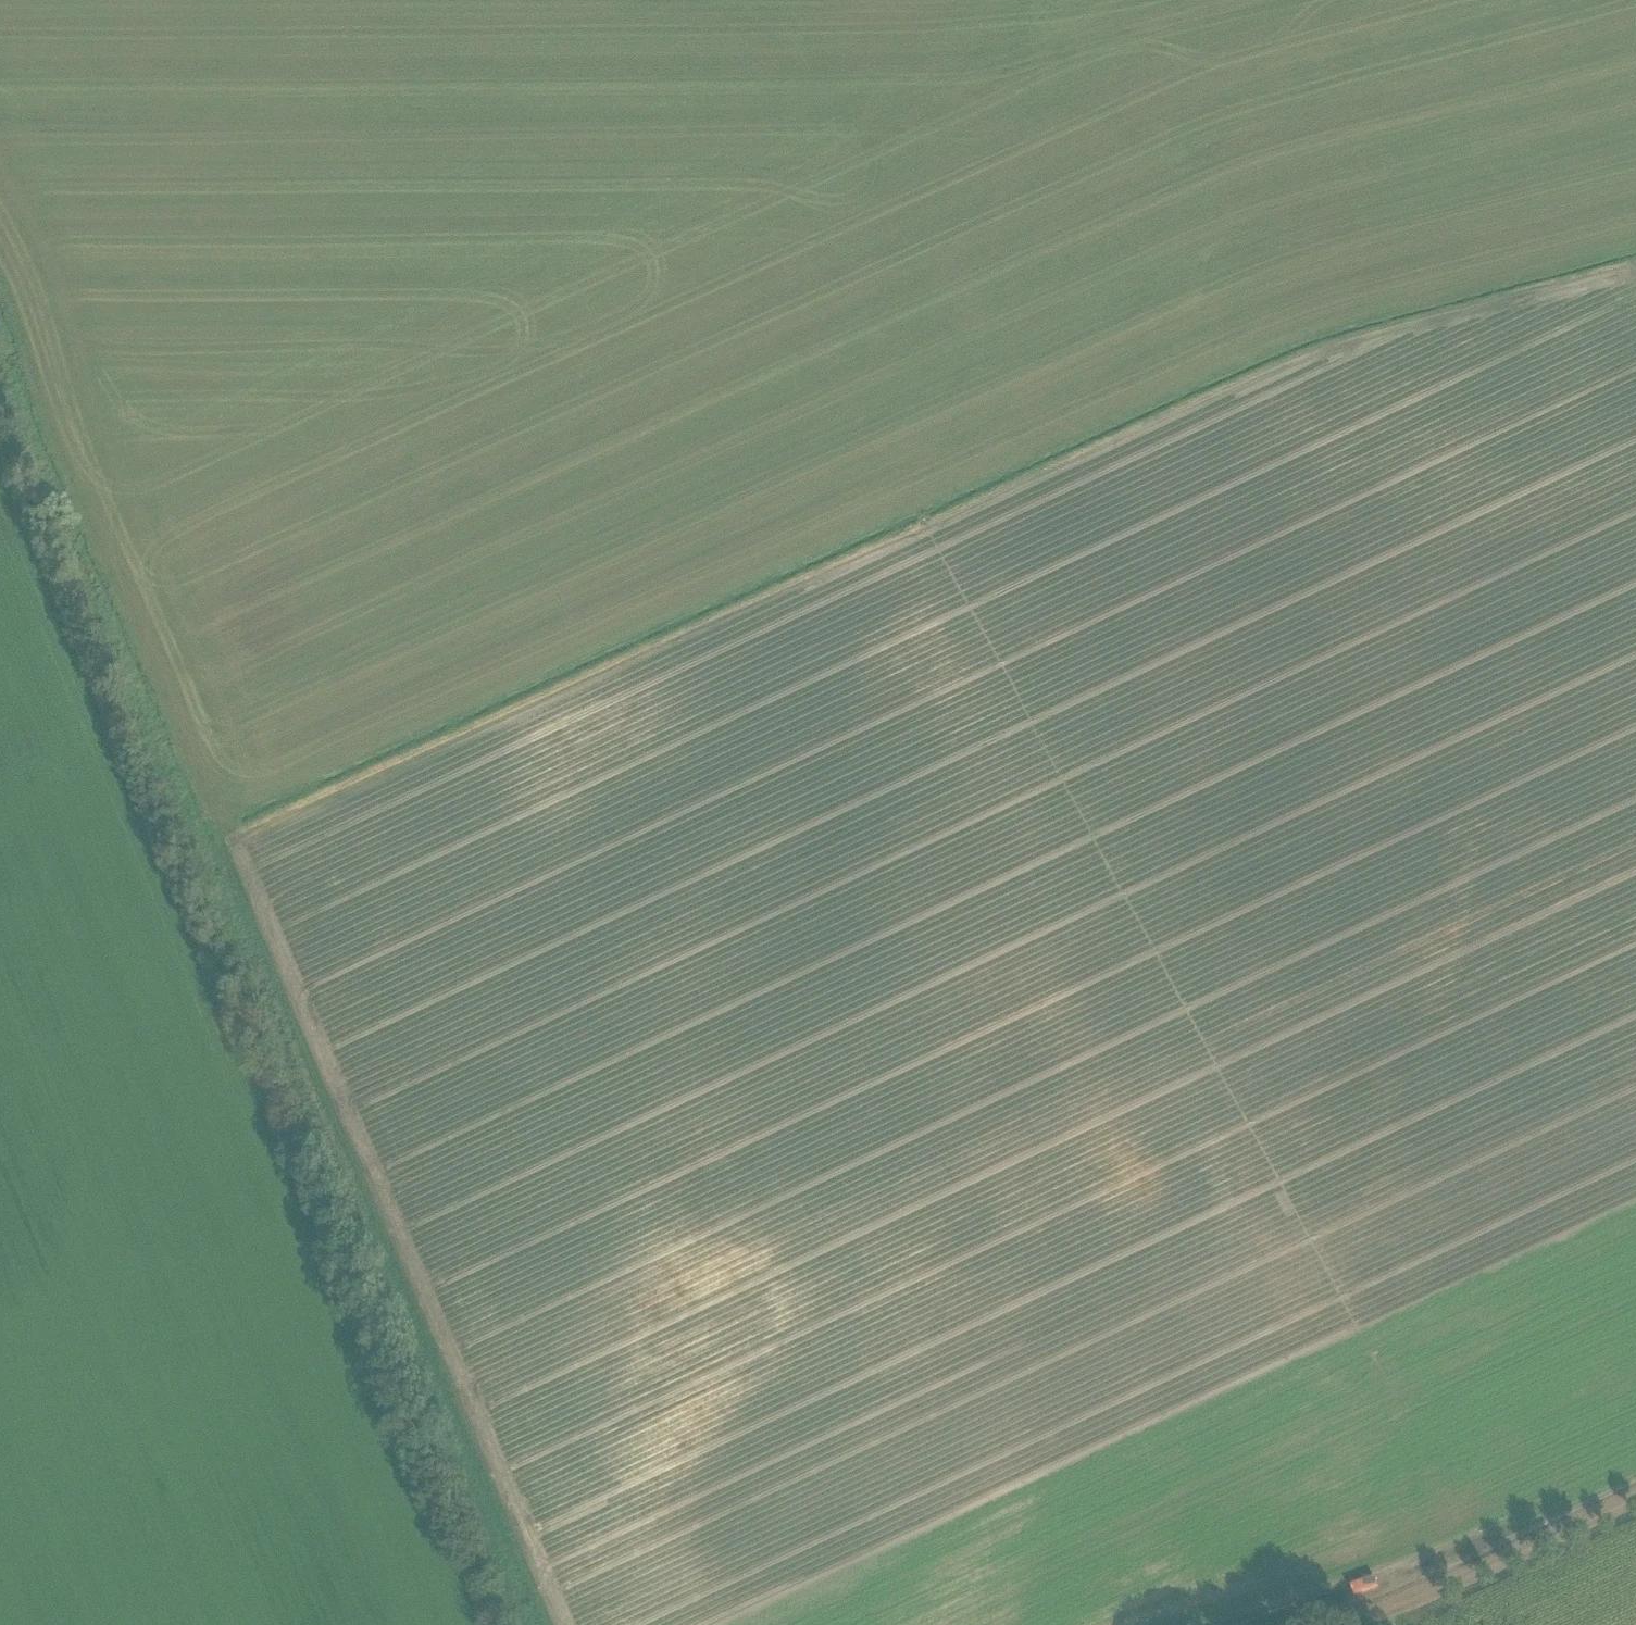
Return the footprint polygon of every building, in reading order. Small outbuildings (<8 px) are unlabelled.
[(1358,1571),(1334,1582),(1340,1596),(1364,1585),(1358,1571)]
